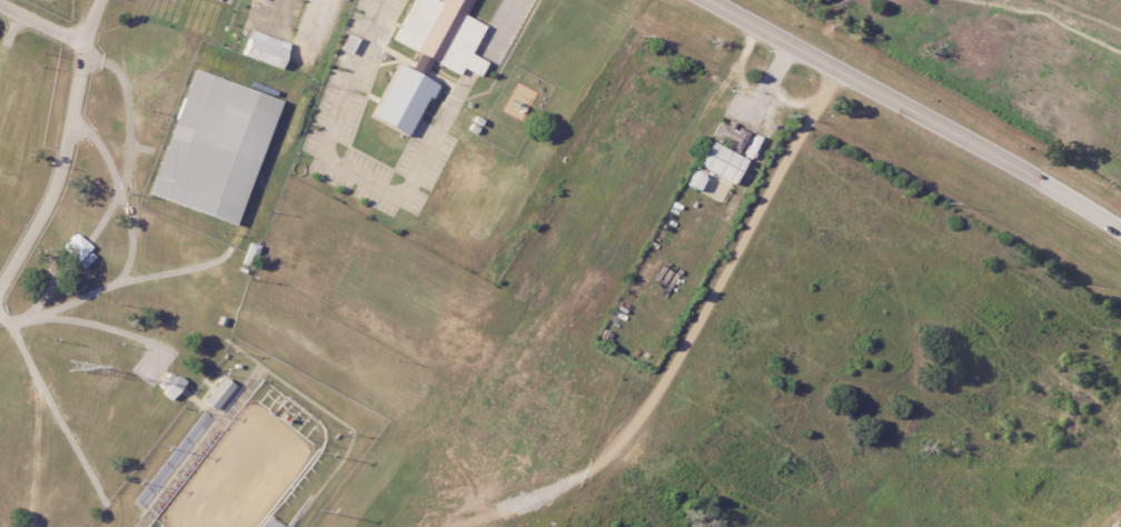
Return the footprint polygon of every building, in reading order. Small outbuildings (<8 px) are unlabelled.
[(444,1),(442,0),(419,0),(397,41),(423,56),(414,71),(405,66),(376,119),(409,137),(436,87),(423,79),(433,60),(460,74),(465,68),(484,78),(490,64),(476,57),(492,28),(468,16),(476,1),(479,3),(481,0),(444,0),(444,1)] [(280,68),(286,41),(247,31),(240,58),(280,68)] [(199,70),(152,195),(239,227),(286,103),(199,70)] [(722,123),(714,138),(743,153),(753,133),(742,128),(740,132),(722,123)] [(715,143),(702,168),(740,188),(752,163),(715,143)] [(257,245),(247,242),(240,264),(250,268),(257,245)] [(169,400),(182,382),(167,371),(154,389),(169,400)] [(200,402),(212,411),(232,386),(220,377),(200,402)] [(280,526),(268,517),(260,526),(280,526)]
